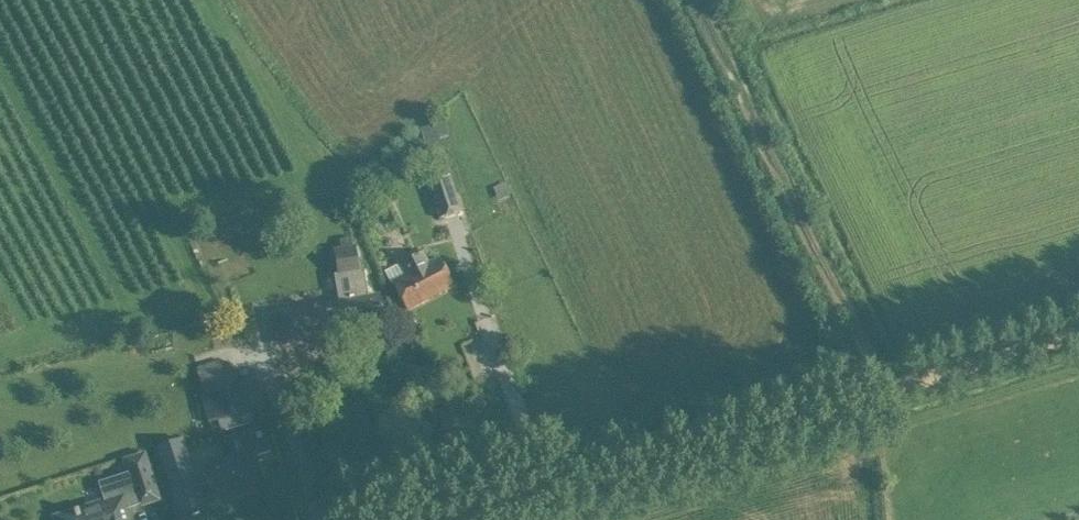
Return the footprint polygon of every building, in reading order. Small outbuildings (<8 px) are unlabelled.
[(450,174),(452,174),(444,147),(431,151),(440,178),(428,182),(439,219),(464,211),(459,196),(457,197),(450,174)] [(339,301),(306,307),(307,310),(310,332),(313,331),(384,319),(380,297),(379,294),(367,296),(363,271),(359,271),(356,247),(353,247),(351,237),(340,239),(342,249),(336,250),(340,274),(335,275),(339,301)] [(393,282),(397,289),(407,309),(454,285),(444,265),(439,258),(428,264),(422,252),(400,263),(406,275),(393,282)] [(306,307),(284,310),(290,345),(315,340),(313,331),(310,332),(307,310),(306,307)] [(208,424),(260,410),(253,382),(221,391),(214,368),(198,372),(204,396),(201,397),(208,424)] [(454,420),(450,409),(438,414),(442,424),(454,420)] [(272,451),(265,430),(263,425),(239,433),(246,451),(202,464),(214,499),(216,499),(218,503),(236,497),(235,493),(264,483),(255,456),(272,451)] [(200,493),(186,449),(182,438),(156,447),(173,501),(200,493)] [(159,499),(144,454),(125,460),(129,472),(138,499),(140,505),(159,499)] [(63,516),(64,519),(131,519),(125,503),(138,499),(129,472),(98,482),(105,503),(79,511),(78,507),(73,509),(74,513),(63,516)]
